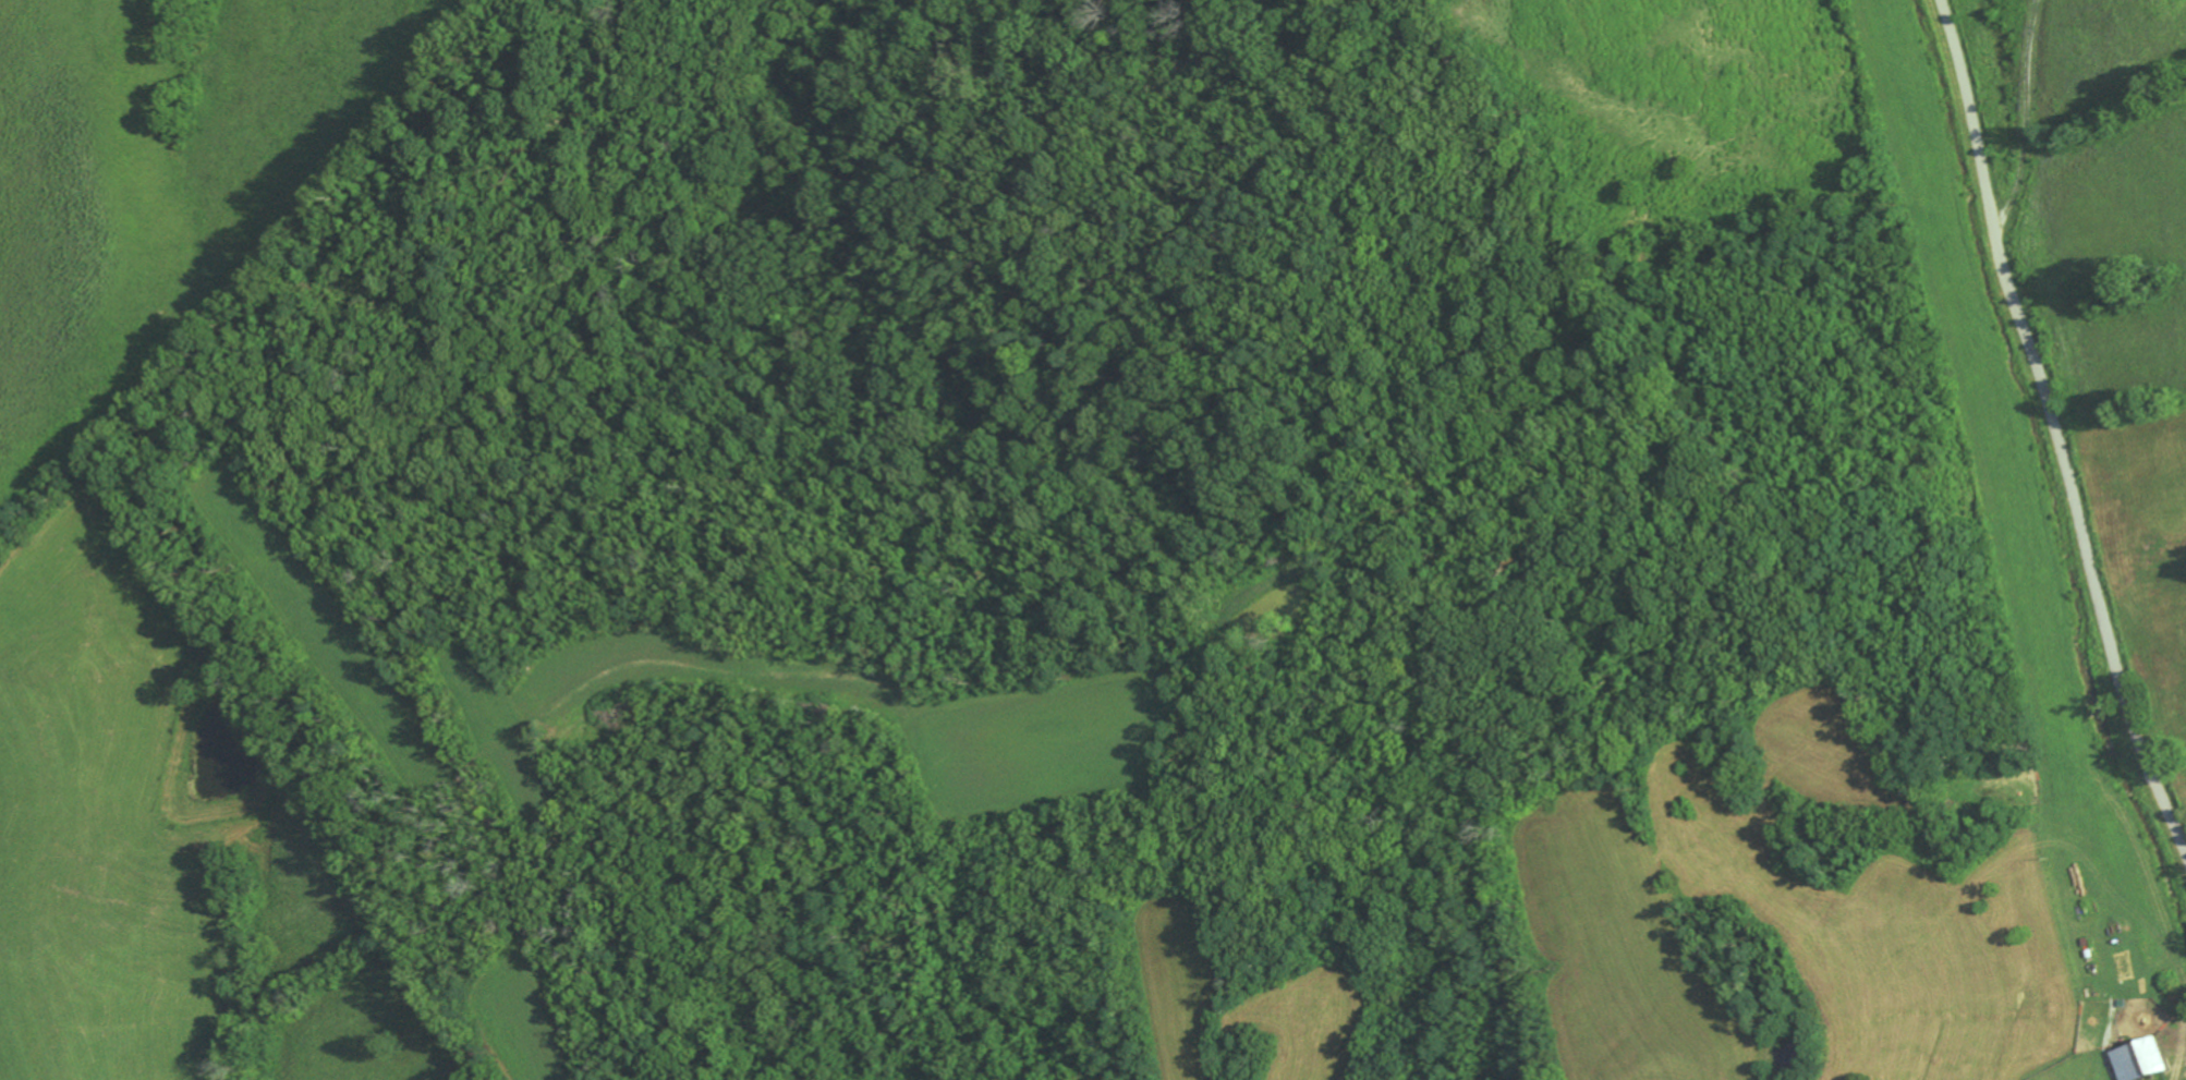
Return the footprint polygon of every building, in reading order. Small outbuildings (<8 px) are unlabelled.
[(2153,1040),(2117,1049),(2125,1079),(2137,1079),(2161,1074),(2153,1040)]
